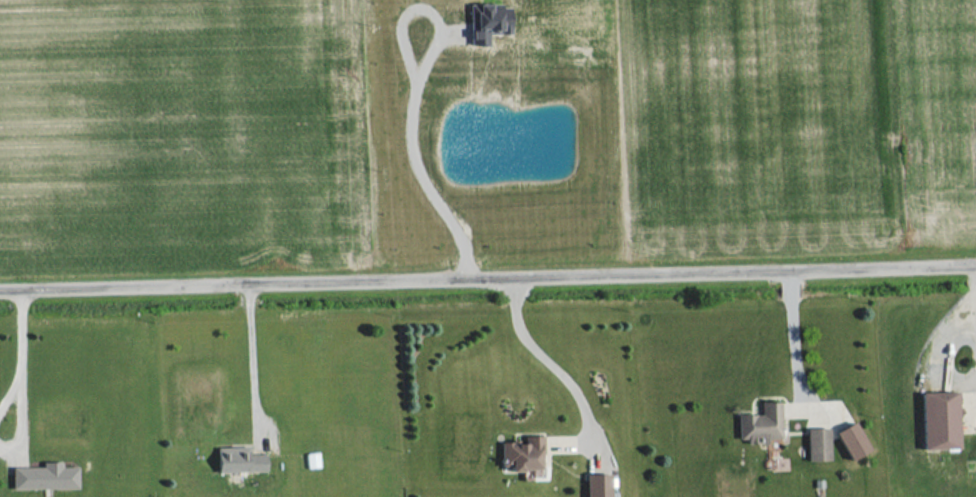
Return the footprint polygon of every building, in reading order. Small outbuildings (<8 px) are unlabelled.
[(487,46),(488,33),(511,34),(512,5),(470,4),(469,45),(487,46)] [(950,449),(949,397),(912,398),(913,450),(950,449)] [(774,440),(773,403),(753,403),(753,415),(730,416),(730,440),(751,439),(751,440),(774,440)] [(840,460),(859,450),(845,423),(826,432),(840,460)] [(799,462),(822,461),(821,429),(799,430),(799,462)] [(542,471),(542,437),(522,437),(522,442),(501,442),(501,461),(512,461),(513,472),(542,471)] [(265,471),(264,454),(244,455),(243,447),(215,448),(217,474),(265,471)] [(305,469),(318,468),(316,453),(303,454),(305,469)] [(77,489),(77,467),(61,467),(61,462),(41,463),(41,467),(11,467),(11,490),(77,489)] [(587,475),(586,496),(610,496),(611,475),(587,475)]
